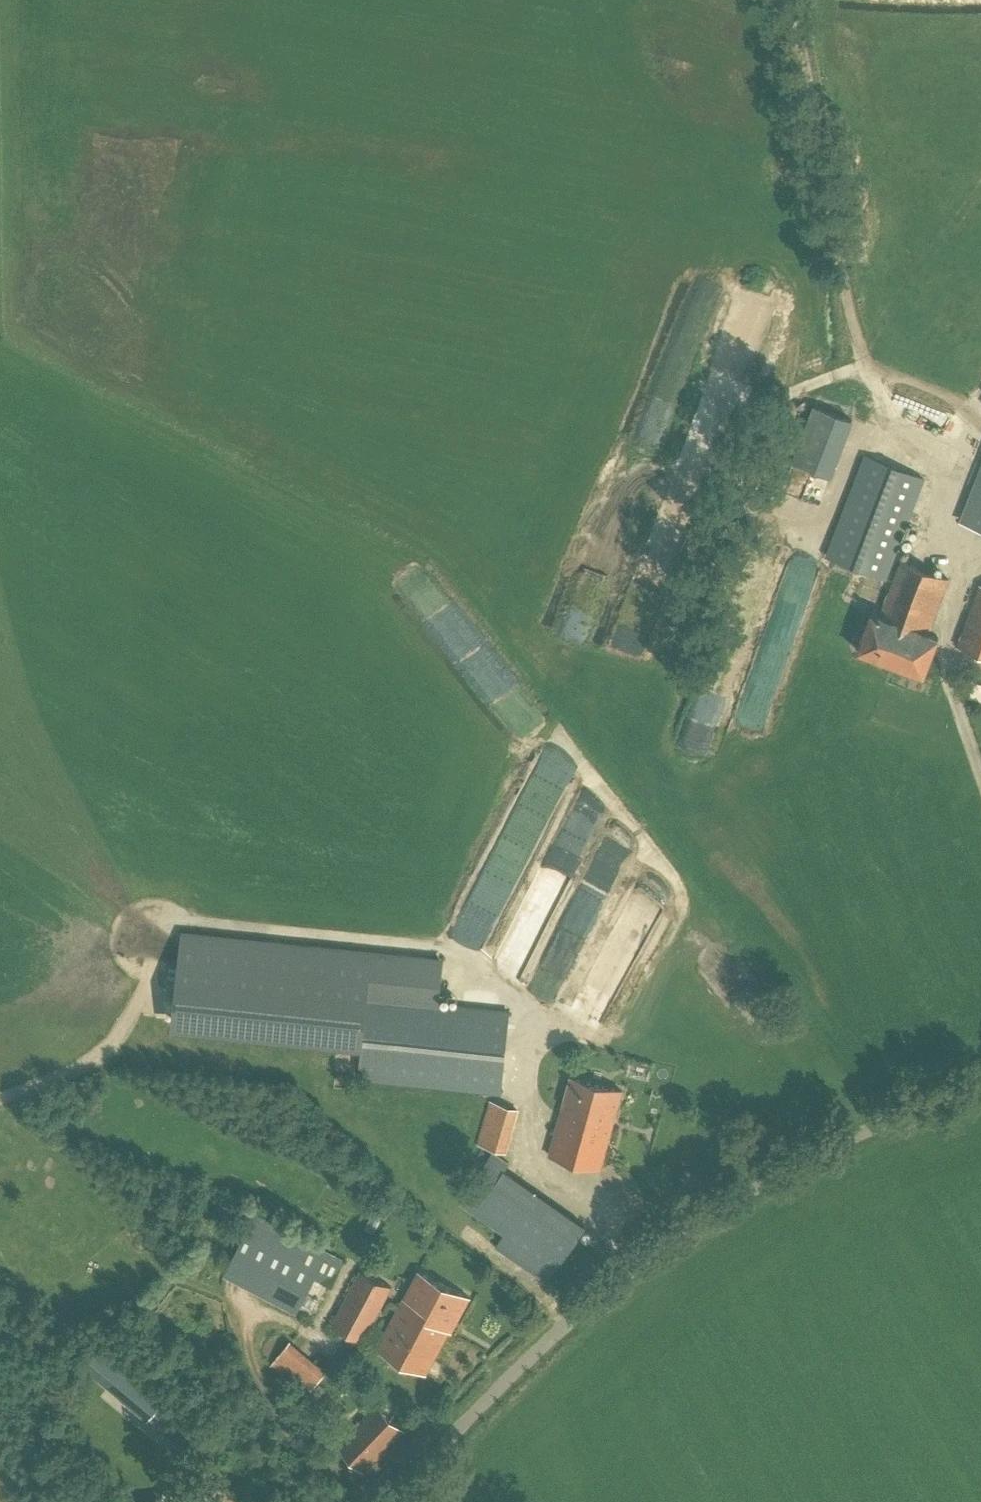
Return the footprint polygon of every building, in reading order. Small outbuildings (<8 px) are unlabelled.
[(832,478),(853,421),(812,406),(791,462),(832,478)] [(893,557),(923,478),(865,455),(826,557),(884,580),(893,557)] [(960,521),(980,529),(980,466),(960,521)] [(900,559),(893,557),(884,580),(879,592),(886,595),(878,615),(872,612),(857,650),(924,675),(938,637),(929,634),(949,579),(900,560),(900,559)] [(979,584),(956,647),(980,656),(980,585),(979,584)] [(463,921),(473,926),(481,912),(499,921),(509,902),(480,887),(463,921)] [(480,940),(489,944),(496,928),(488,924),(480,940)] [(180,930),(171,1028),(361,1047),(357,1080),(501,1094),(509,1011),(439,1003),(443,956),(180,930)] [(600,1168),(621,1090),(570,1077),(549,1155),(600,1168)] [(506,1153),(519,1109),(489,1101),(477,1144),(506,1153)] [(547,1283),(586,1225),(505,1169),(509,1162),(492,1151),(459,1203),(510,1238),(501,1252),(547,1283)] [(254,1214),(223,1273),(312,1319),(314,1317),(329,1287),(344,1260),(254,1214)] [(346,1295),(330,1325),(363,1342),(392,1287),(359,1270),(346,1295)] [(451,1331),(469,1298),(418,1271),(400,1304),(399,1303),(375,1348),(426,1375),(450,1330),(451,1331)] [(290,1341),(270,1365),(306,1395),(326,1372),(290,1341)] [(363,1472),(404,1430),(377,1403),(335,1446),(363,1472)]
